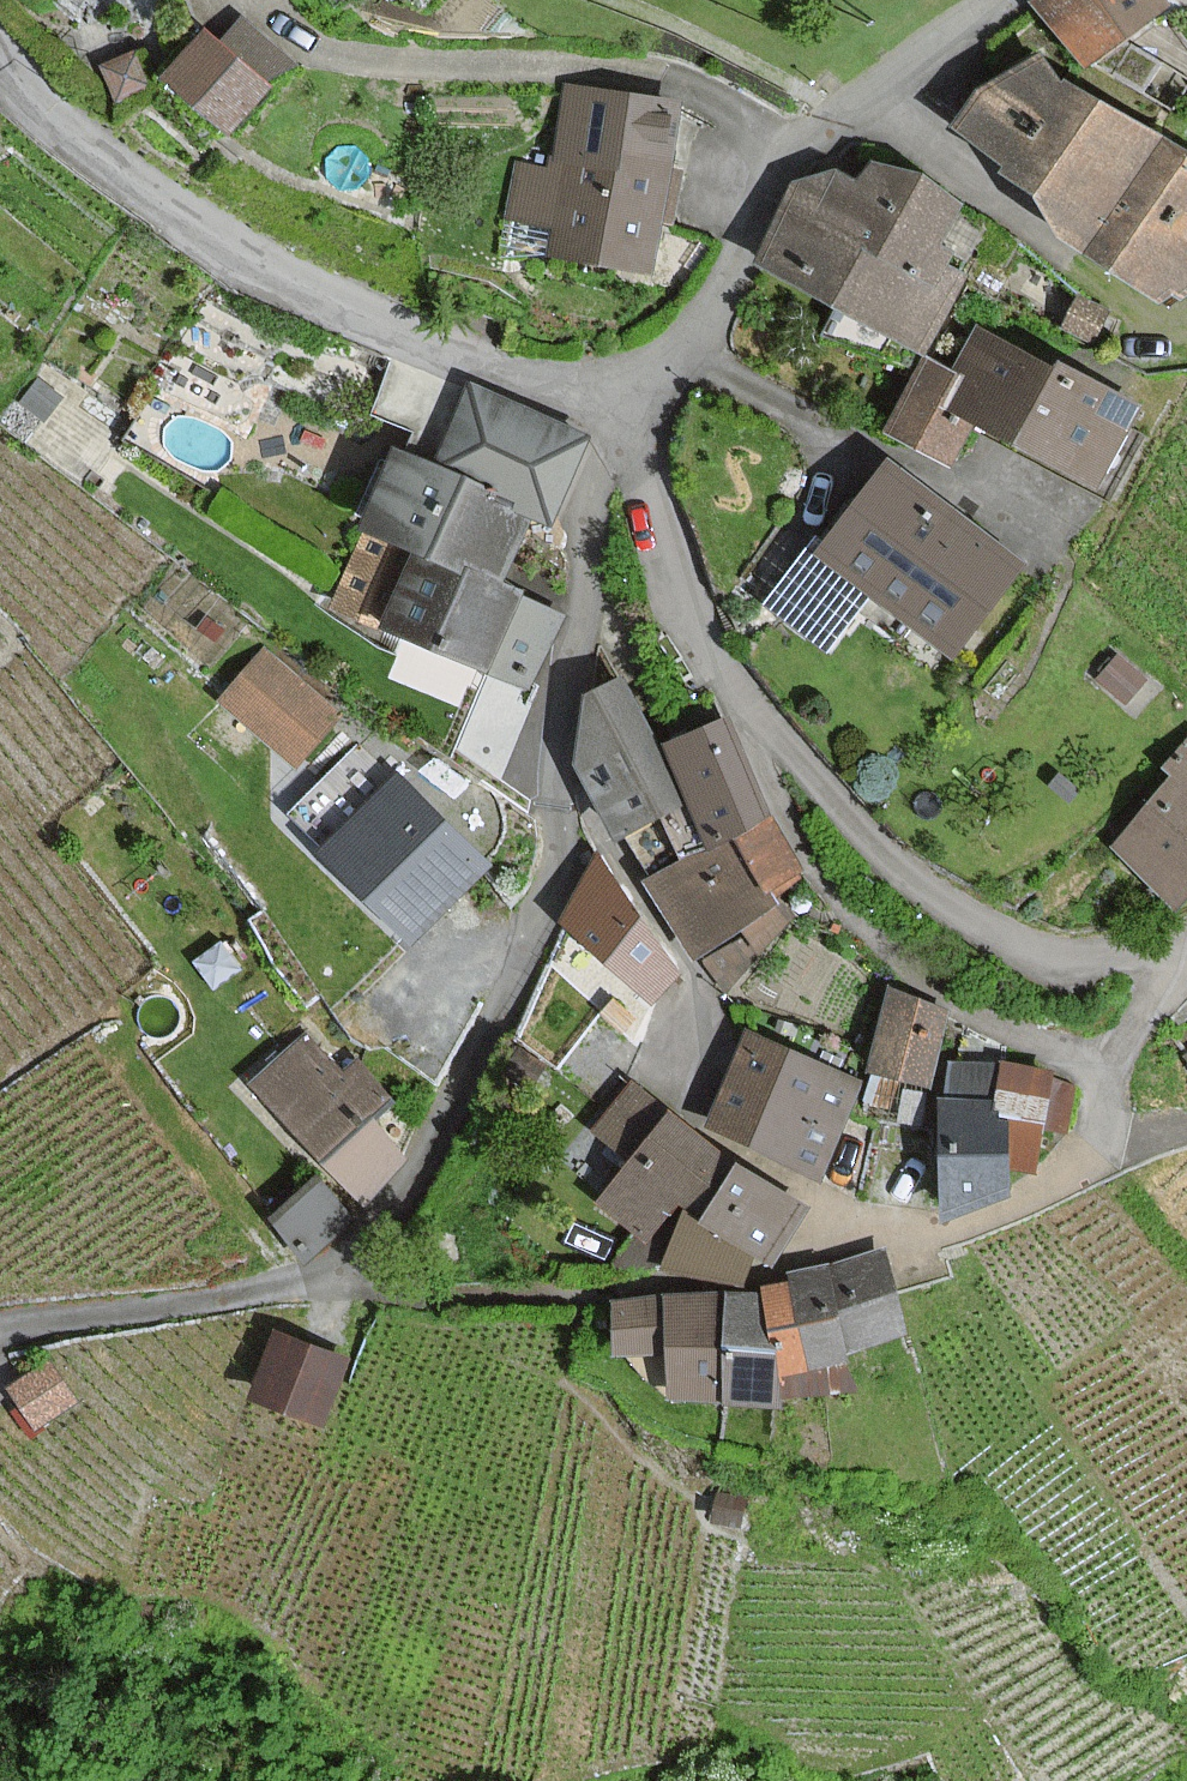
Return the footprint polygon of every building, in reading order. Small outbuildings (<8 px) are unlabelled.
[(1167,0),(1043,0),(1041,1),(1095,55),(1169,2),(1167,0)] [(272,77),(206,28),(170,77),(236,126),(272,77)] [(1053,182),(1070,227),(1096,248),(1166,132),(1042,58),(994,84),(963,121),(1053,182)] [(558,251),(660,264),(666,217),(678,218),(685,168),(676,167),(684,99),(568,84),(557,167),(519,162),(512,217),(561,223),(558,251)] [(1176,300),(1186,292),(1186,144),(1166,132),(1096,248),(1176,300)] [(881,160),(870,180),(844,166),(804,185),(766,255),(928,343),(967,272),(949,262),(956,249),(943,242),(963,204),(881,160)] [(1142,407),(987,322),(962,366),(936,352),(894,429),(956,463),(981,417),(1100,483),(1142,407)] [(503,487),(501,493),(538,508),(560,517),(594,434),(473,385),(442,462),(503,487)] [(478,560),(512,574),(538,508),(501,493),(503,487),(442,462),(404,447),(373,525),(424,545),(475,566),(478,560)] [(1029,567),(891,465),(827,551),(965,653),(1029,567)] [(394,621),(424,545),(373,525),(370,524),(337,607),(391,628),(394,621)] [(475,566),(424,545),(394,621),(538,679),(564,614),(526,599),(533,582),(512,574),(478,560),(475,566)] [(343,714),(266,649),(221,700),(298,766),(343,714)] [(594,692),(589,768),(620,837),(687,807),(629,676),(594,692)] [(804,868),(729,717),(672,745),(719,839),(743,828),(771,885),(804,868)] [(1171,764),(1181,773),(1119,841),(1186,902),(1186,901),(1186,746),(1171,764)] [(405,774),(332,849),(418,932),(491,857),(405,774)] [(779,904),(739,837),(654,879),(729,984),(797,913),(786,900),(779,904)] [(648,1004),(679,970),(601,853),(563,924),(648,1004)] [(954,1009),(890,994),(873,1062),(937,1078),(954,1009)] [(864,1077),(749,1032),(712,1123),(827,1169),(864,1077)] [(370,1116),(391,1095),(359,1063),(347,1075),(304,1033),(255,1083),(368,1194),(408,1153),(403,1147),(370,1116)] [(695,1205),(709,1214),(746,1161),(676,1112),(674,1114),(632,1085),(600,1131),(638,1158),(607,1202),(673,1248),(695,1205)] [(948,1100),(951,1215),(1018,1189),(1016,1115),(999,1115),(999,1098),(948,1100)] [(746,1161),(709,1214),(764,1253),(776,1262),(815,1207),(748,1159),(746,1161)] [(664,1265),(745,1280),(764,1253),(709,1214),(695,1205),(673,1248),(664,1265)] [(908,1334),(892,1257),(836,1269),(852,1345),(908,1334)] [(836,1269),(794,1278),(795,1284),(813,1367),(855,1359),(852,1345),(836,1269)] [(795,1284),(767,1290),(768,1296),(779,1345),(781,1345),(787,1373),(813,1367),(795,1284)] [(730,1403),(785,1402),(787,1373),(781,1345),(779,1345),(768,1296),(728,1297),(728,1301),(730,1396),(730,1403)] [(671,1352),(672,1397),(730,1396),(728,1301),(670,1302),(671,1352)] [(619,1352),(671,1352),(670,1302),(618,1302),(619,1352)] [(279,1330),(258,1393),(327,1416),(348,1353),(279,1330)] [(76,1395),(53,1363),(16,1389),(38,1421),(76,1395)]
